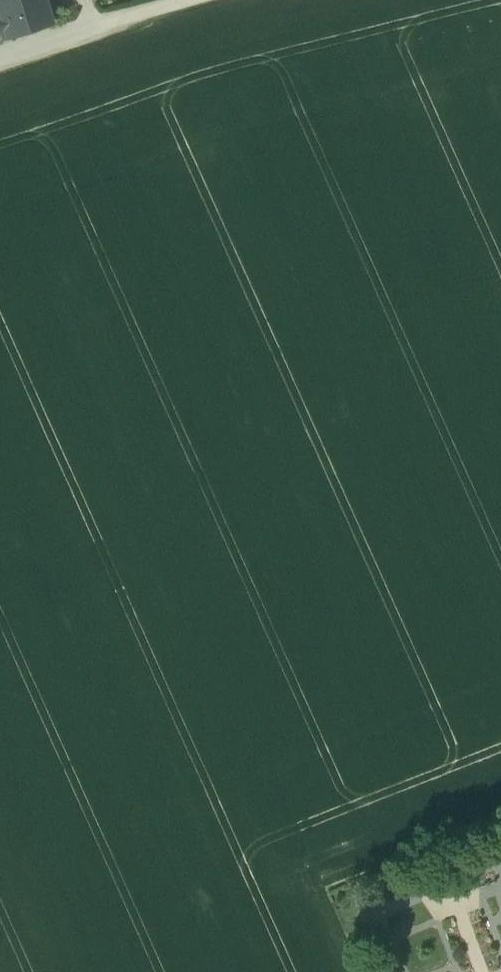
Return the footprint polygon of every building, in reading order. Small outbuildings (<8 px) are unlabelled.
[(10,35),(53,20),(47,0),(0,0),(0,3),(2,9),(10,35)] [(0,10),(0,38),(10,35),(2,9),(0,10)]
